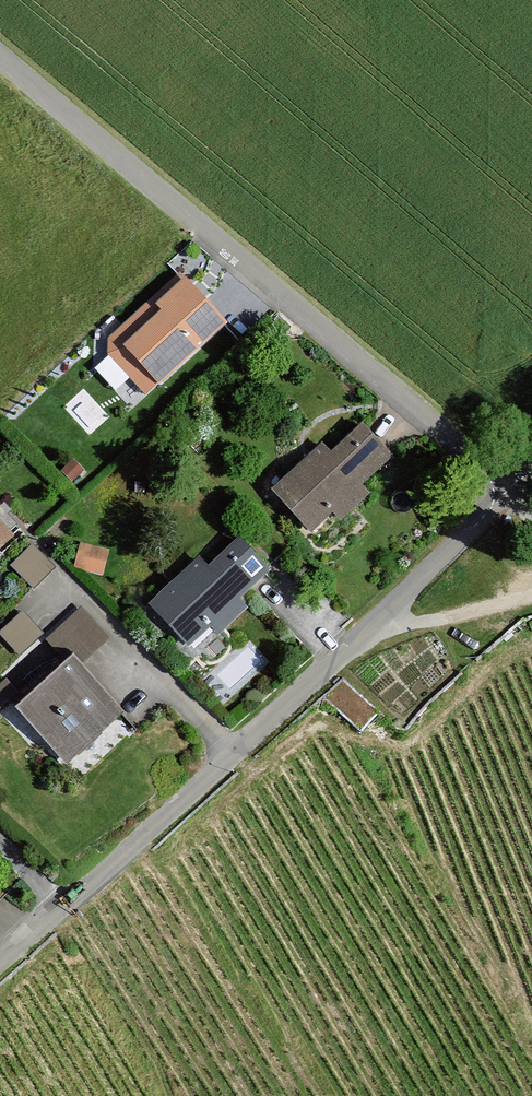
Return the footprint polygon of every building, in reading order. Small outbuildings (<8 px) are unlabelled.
[(115,347),(154,392),(234,325),(195,279),(115,347)] [(323,443),(273,490),(319,543),(396,460),(363,421),(332,455),(323,443)] [(17,543),(0,524),(0,558),(17,543)] [(204,556),(149,610),(188,662),(272,572),(243,536),(210,566),(204,556)] [(38,550),(14,568),(35,594),(58,575),(38,550)] [(0,682),(0,728),(2,730),(22,710),(74,773),(129,715),(91,667),(115,643),(83,607),(49,638),(24,659),(0,682)] [(26,612),(1,633),(24,659),(49,638),(26,612)]
